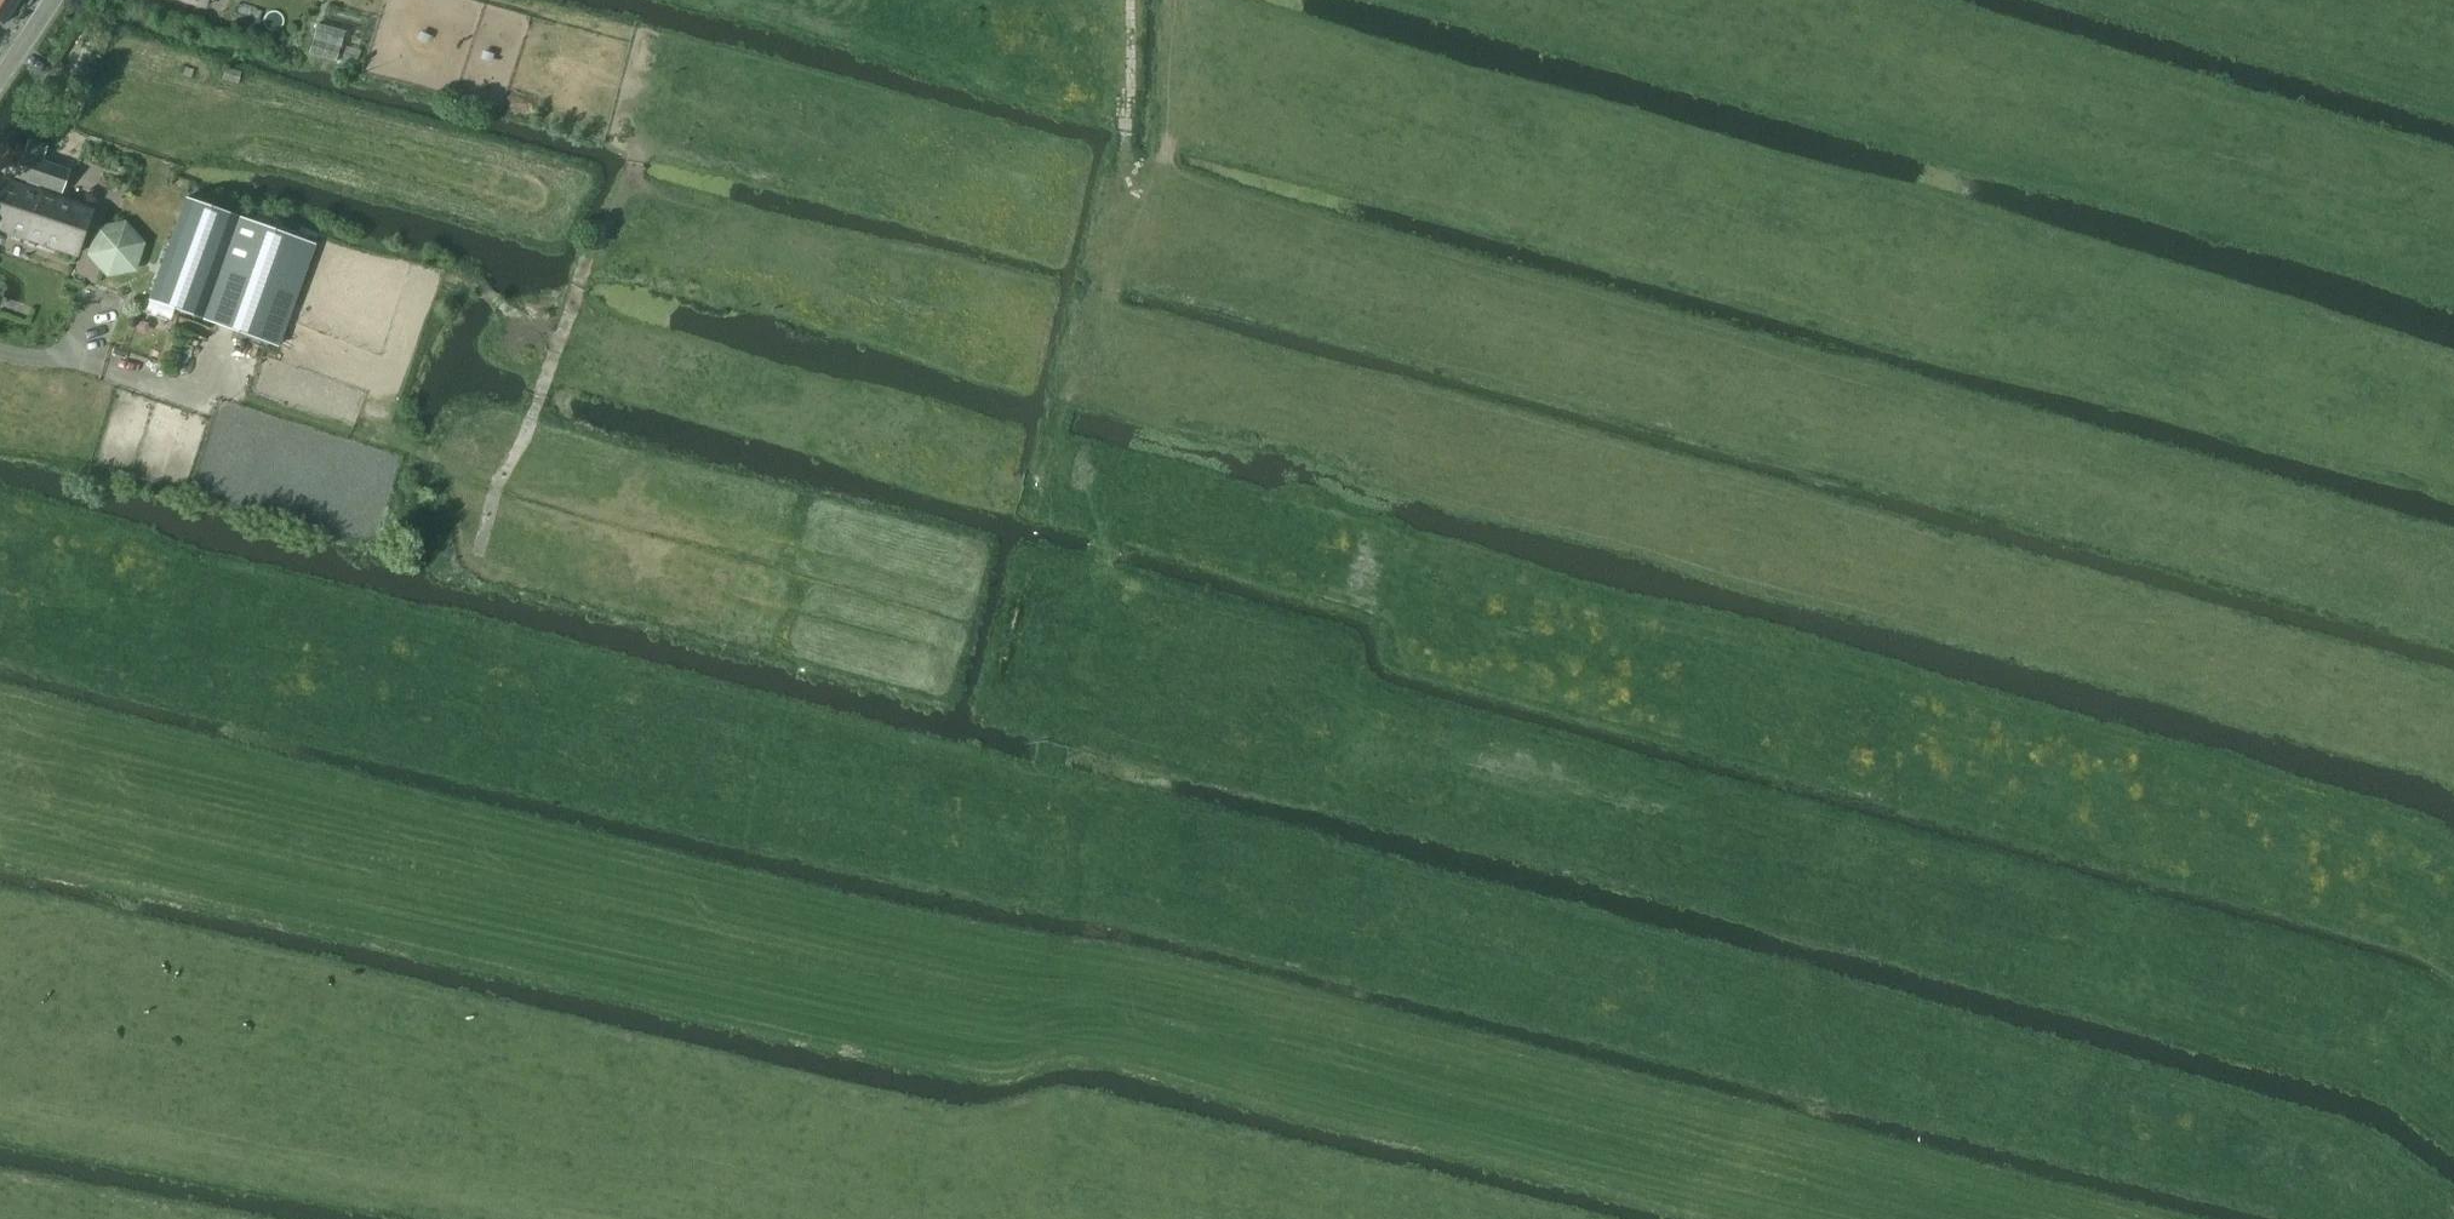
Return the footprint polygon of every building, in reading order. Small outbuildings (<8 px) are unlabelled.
[(4,26),(20,0),(0,0),(0,23),(4,26)] [(47,147),(29,141),(24,156),(10,151),(3,172),(27,180),(25,186),(0,178),(0,230),(74,255),(92,210),(38,189),(40,183),(62,191),(70,171),(42,162),(47,147)] [(278,345),(312,251),(314,245),(187,199),(150,299),(278,345)] [(107,276),(134,270),(147,244),(128,222),(98,227),(87,254),(107,276)]
